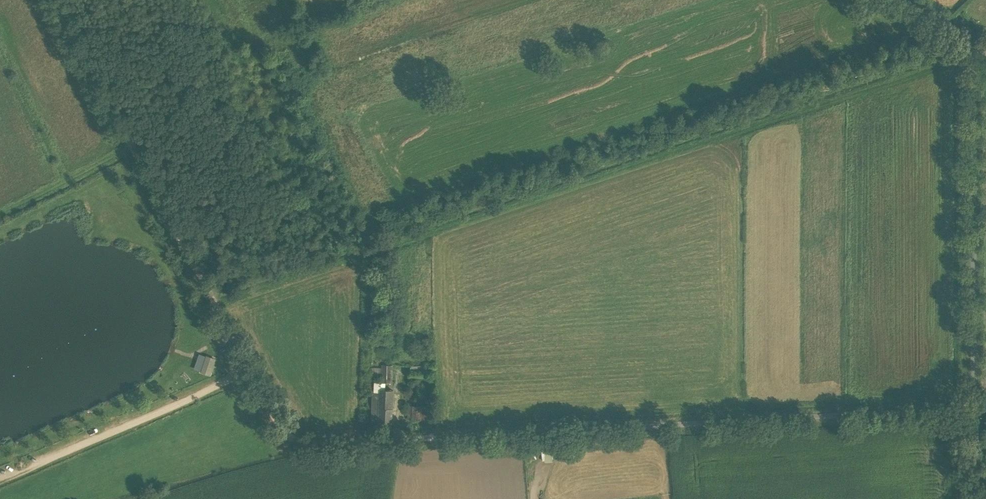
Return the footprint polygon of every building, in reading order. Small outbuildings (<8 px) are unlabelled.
[(215,359),(207,356),(202,372),(210,374),(215,359)] [(393,365),(382,365),(382,368),(378,368),(377,378),(381,378),(381,382),(392,383),(393,365)] [(393,390),(373,390),(372,423),(392,424),(393,390)] [(431,408),(413,408),(412,420),(431,420),(431,408)] [(544,462),(554,461),(553,447),(543,447),(544,462)]
